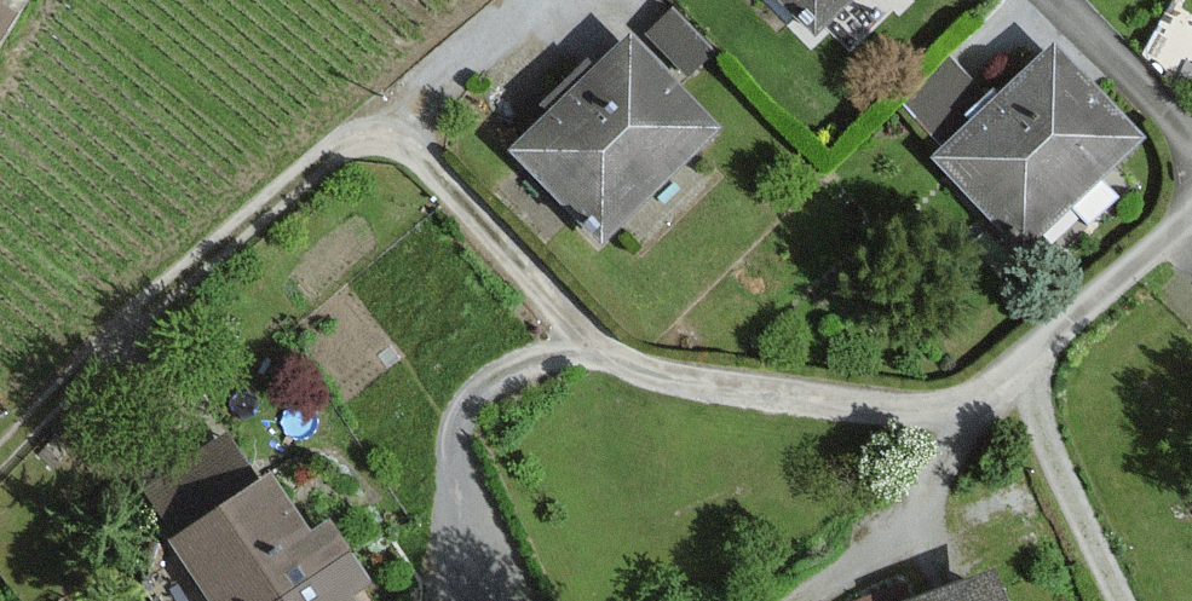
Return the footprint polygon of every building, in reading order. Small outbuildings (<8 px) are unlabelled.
[(814,30),(846,0),(785,0),(814,30)] [(0,8),(0,29),(9,14),(0,8)] [(516,146),(603,236),(713,129),(626,40),(516,146)] [(943,46),(900,98),(944,133),(987,81),(943,46)] [(939,150),(1016,238),(1132,137),(1055,49),(939,150)] [(172,544),(210,600),(276,600),(348,553),(328,523),(307,537),(266,477),(257,483),(226,438),(145,492),(177,540),(172,544)] [(367,581),(348,553),(276,600),(350,600),(346,595),(367,581)] [(918,600),(1001,600),(992,575),(918,600)]
